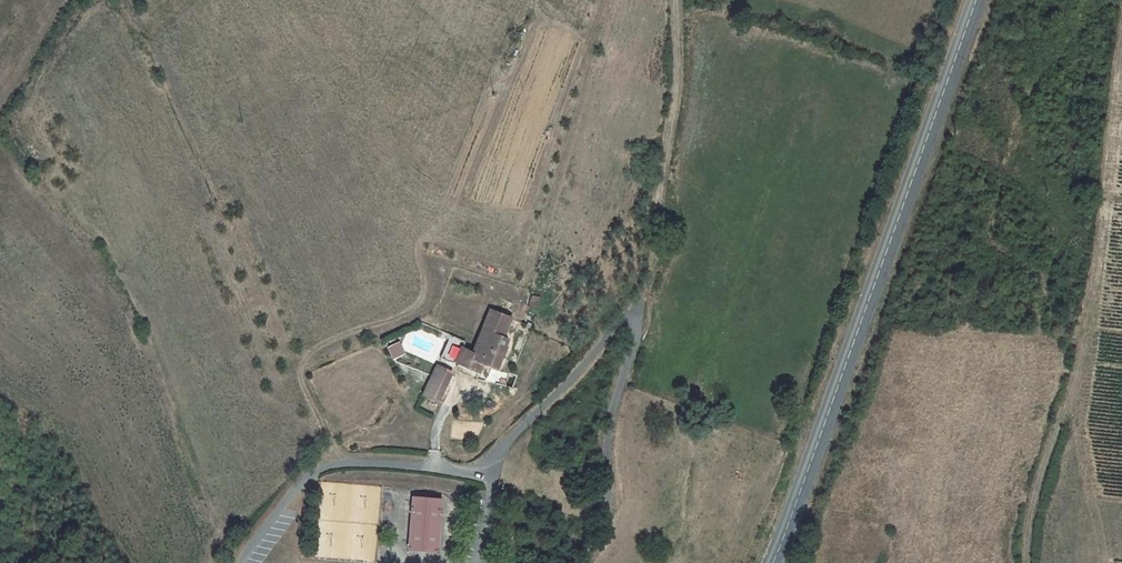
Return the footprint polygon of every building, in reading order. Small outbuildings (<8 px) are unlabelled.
[(440,361),(457,363),(459,363),(479,374),(484,358),(500,361),(509,328),(504,327),(510,308),(485,302),(485,305),(473,342),(445,337),(440,361)] [(457,363),(440,361),(431,402),(450,405),(457,363)] [(411,497),(409,552),(442,553),(443,498),(411,497)]
